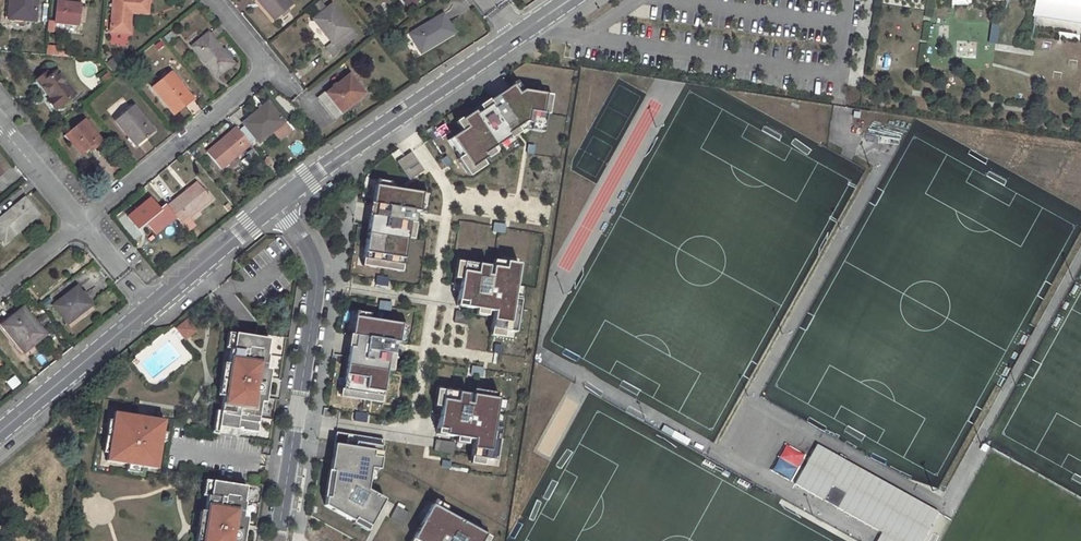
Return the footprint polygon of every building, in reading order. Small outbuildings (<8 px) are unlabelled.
[(8,19),(19,19),(23,20),(35,21),(37,0),(10,0),(8,19)] [(127,17),(128,12),(132,13),(149,14),(149,0),(114,0),(111,32),(130,34),(131,17),(127,17)] [(288,0),(258,0),(274,20),(292,5),(288,0)] [(1035,8),(1080,15),(1080,0),(1036,0),(1035,8)] [(57,1),(55,24),(79,26),(82,3),(57,1)] [(321,3),(316,7),(321,14),(326,10),(321,3)] [(321,14),(314,19),(332,43),(329,45),(335,53),(355,37),(331,6),(326,10),(321,14)] [(420,29),(410,35),(421,52),(453,33),(443,15),(426,25),(427,28),(421,31),(420,29)] [(210,34),(193,47),(217,76),(233,64),(210,34)] [(46,55),(57,55),(58,46),(47,45),(46,55)] [(47,73),(37,81),(51,99),(59,108),(75,95),(57,72),(50,77),(47,73)] [(171,72),(152,87),(175,115),(194,100),(171,72)] [(349,75),(318,100),(334,120),(365,94),(349,75)] [(516,89),(459,125),(464,135),(450,144),(461,166),(466,163),(473,176),(488,166),(486,162),(512,145),(509,141),(526,130),(528,130),(531,131),(533,133),(532,135),(531,139),(544,142),(547,116),(544,116),(547,100),(524,94),(520,98),(516,89)] [(51,99),(48,101),(56,111),(59,108),(51,99)] [(268,102),(243,123),(259,143),(284,122),(268,102)] [(133,107),(116,121),(137,147),(154,132),(133,107)] [(84,120),(64,136),(81,156),(88,150),(92,147),(95,150),(103,143),(84,120)] [(236,128),(207,153),(221,170),(250,145),(236,128)] [(412,152),(397,161),(409,180),(424,171),(412,152)] [(197,183),(167,207),(175,217),(186,230),(193,225),(187,219),(211,200),(197,183)] [(423,199),(379,190),(366,268),(405,276),(411,233),(416,234),(417,229),(423,230),(423,225),(413,224),(414,218),(421,219),(423,199)] [(0,220),(0,237),(5,244),(32,221),(32,220),(38,215),(25,199),(0,220)] [(150,199),(128,217),(138,229),(146,222),(155,233),(175,217),(167,207),(165,206),(159,210),(150,199)] [(493,232),(505,232),(505,223),(493,223),(493,232)] [(375,285),(387,286),(389,277),(377,276),(375,285)] [(487,285),(463,280),(459,303),(461,303),(460,311),(457,311),(454,326),(491,334),(488,352),(511,358),(516,325),(509,323),(516,285),(504,282),(502,288),(491,286),(489,296),(485,295),(487,285)] [(77,288),(53,306),(68,324),(91,305),(77,288)] [(379,310),(390,312),(392,303),(380,301),(379,310)] [(24,309),(5,325),(27,351),(45,336),(24,309)] [(349,348),(343,391),(382,397),(389,355),(394,355),(395,347),(392,346),(392,342),(399,343),(402,325),(354,317),(351,336),(355,337),(354,348),(349,348)] [(186,321),(176,330),(185,340),(189,337),(195,331),(186,321)] [(269,340),(235,335),(232,350),(230,349),(226,375),(228,375),(227,388),(224,387),(220,412),(216,412),(212,434),(237,438),(238,431),(256,434),(261,398),(266,399),(268,384),(264,383),(268,355),(266,355),(269,340)] [(20,343),(17,345),(24,353),(27,351),(20,343)] [(471,366),(470,375),(482,377),(484,368),(471,366)] [(12,390),(20,384),(15,376),(7,381),(12,390)] [(443,391),(437,430),(474,436),(470,458),(495,461),(500,429),(493,428),(498,400),(472,396),(470,405),(466,404),(468,395),(443,391)] [(165,420),(114,412),(107,461),(157,469),(165,420)] [(356,413),(355,422),(366,423),(368,415),(356,413)] [(384,440),(336,433),(330,472),(333,473),(327,498),(326,498),(324,506),(353,522),(355,519),(370,527),(385,500),(367,490),(371,469),(379,470),(384,440)] [(435,439),(433,451),(453,455),(455,443),(435,439)] [(938,513),(817,445),(795,484),(882,533),(877,540),(922,540),(938,513)] [(212,482),(210,497),(207,497),(203,522),(206,523),(204,535),(201,535),(200,540),(244,540),(245,532),(241,531),(245,503),(244,503),(246,487),(212,482)] [(486,535),(445,513),(448,508),(434,500),(412,540),(482,540),(486,535)] [(390,519),(402,526),(409,513),(403,510),(396,507),(390,519)]
